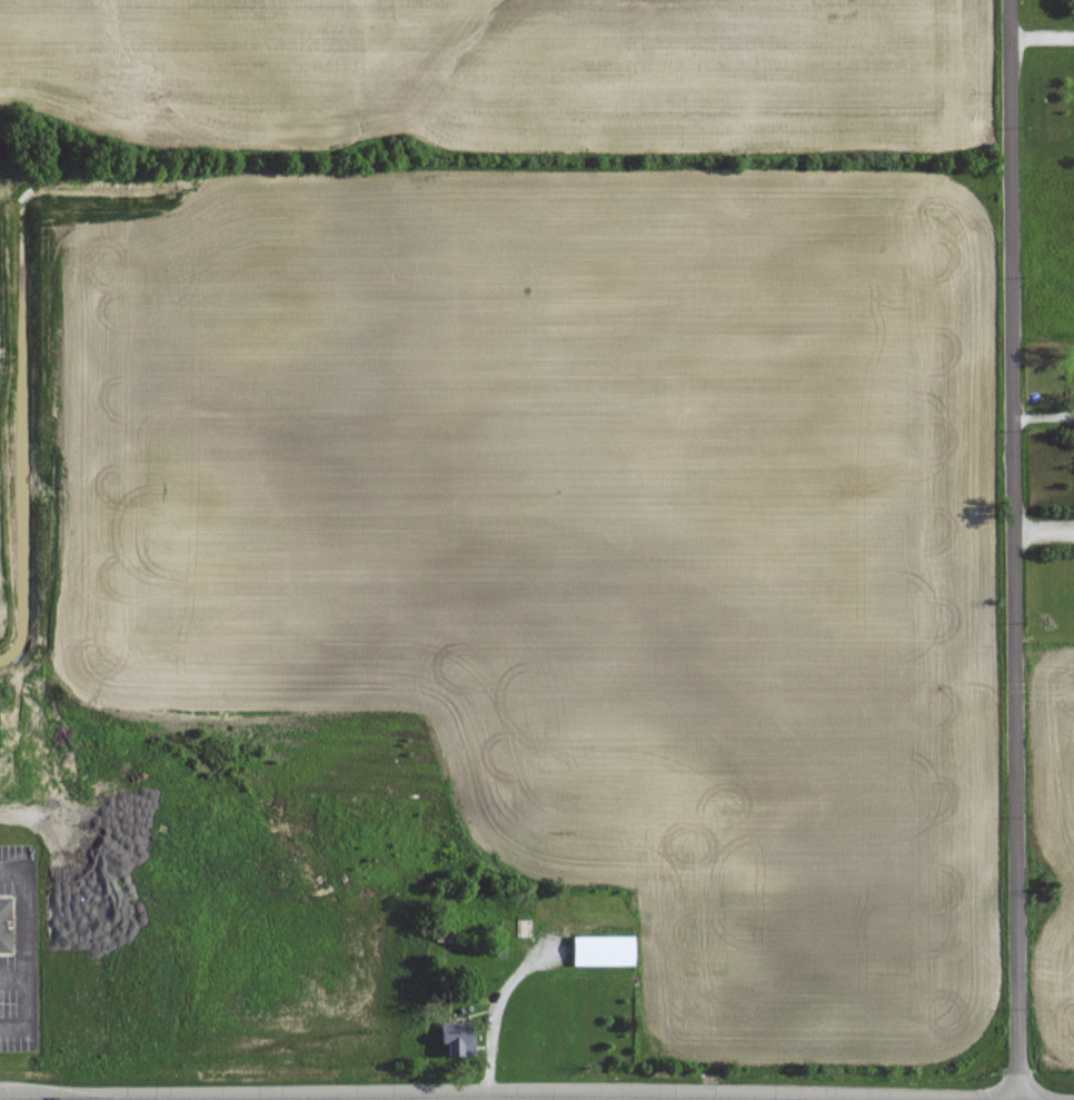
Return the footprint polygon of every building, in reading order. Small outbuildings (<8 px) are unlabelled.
[(11,895),(0,895),(0,954),(12,954),(11,895)] [(634,935),(542,936),(542,961),(558,961),(558,965),(634,965),(634,935)]
